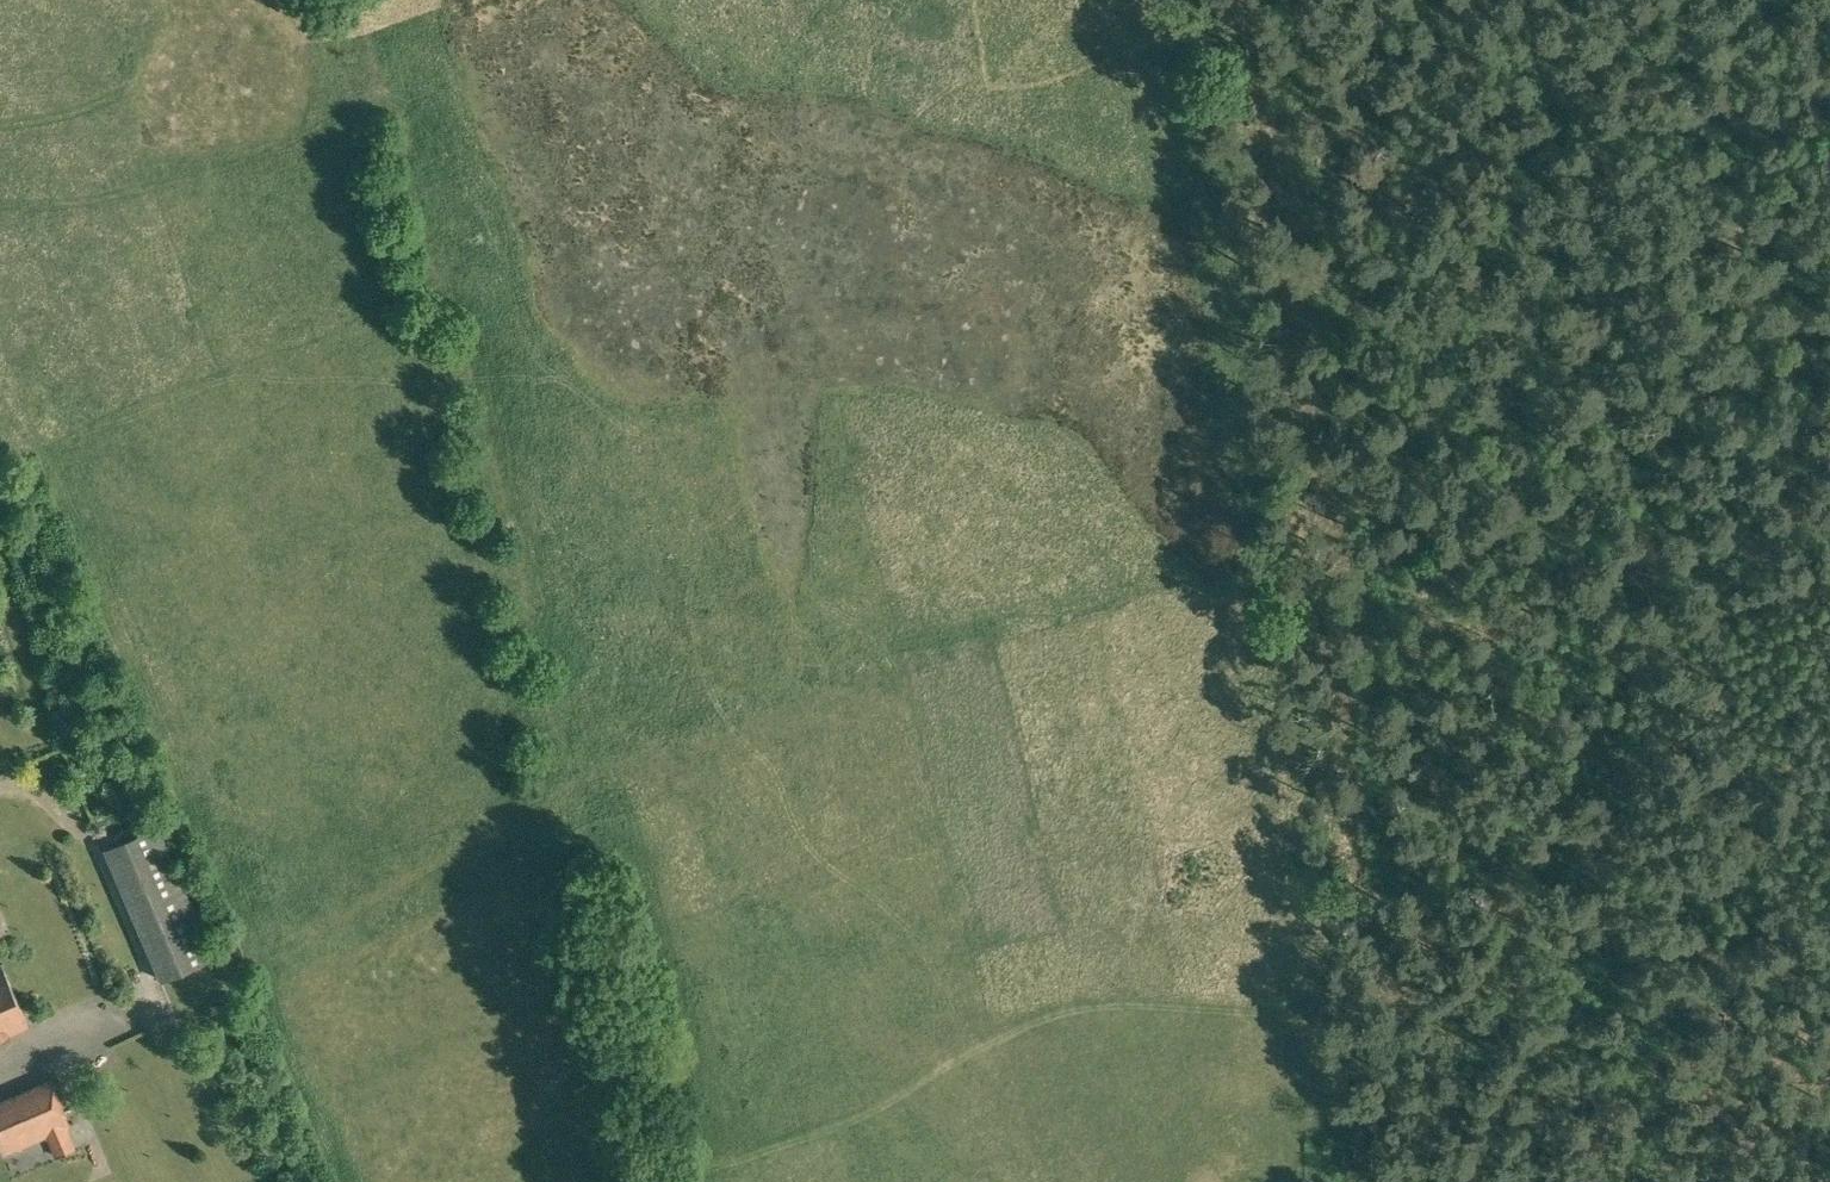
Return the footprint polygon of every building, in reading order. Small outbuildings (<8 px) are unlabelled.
[(213,956),(157,823),(103,846),(160,978),(213,956)] [(28,1024),(2,964),(0,965),(0,1036),(28,1024)] [(3,1156),(47,1135),(55,1155),(58,1154),(76,1146),(67,1125),(70,1124),(51,1074),(0,1096),(0,1149),(3,1156)]
